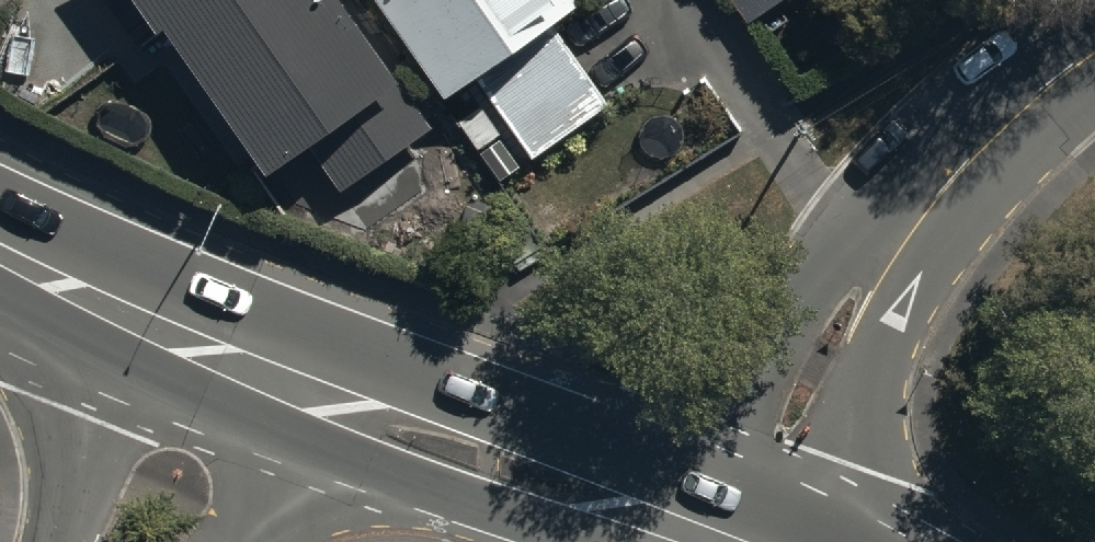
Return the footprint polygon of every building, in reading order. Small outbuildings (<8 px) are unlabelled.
[(154,6),(291,204),(428,110),(352,0),(142,0),(149,10),(154,6)] [(440,80),(465,62),(529,151),(606,97),(545,11),(560,0),(383,0),(440,80)] [(743,15),(764,0),(733,0),(743,15)]
